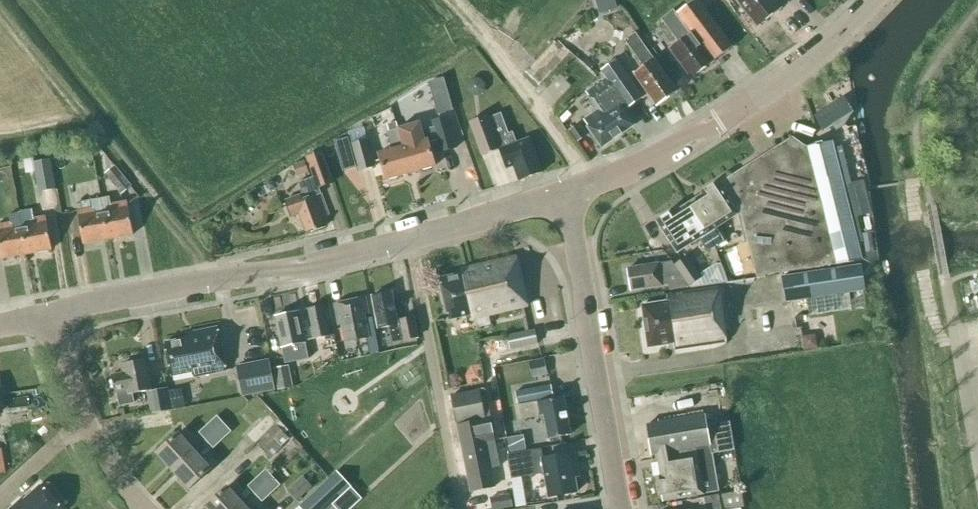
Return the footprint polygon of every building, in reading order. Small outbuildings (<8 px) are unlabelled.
[(598,9),(614,8),(613,0),(598,0),(598,9)] [(697,0),(695,0),(676,14),(673,11),(662,20),(678,42),(670,49),(692,78),(732,47),(697,0)] [(758,27),(780,9),(773,0),(736,0),(758,27)] [(634,74),(656,106),(676,92),(642,43),(635,34),(625,41),(632,51),(643,67),(634,74)] [(633,126),(622,110),(627,106),(628,108),(642,98),(617,61),(602,71),(606,78),(585,93),(597,111),(584,121),(602,148),(633,126)] [(485,84),(480,79),(472,78),(467,83),(467,91),(472,96),(479,96),(484,91),(485,84)] [(814,116),(823,131),(854,113),(845,98),(814,116)] [(487,116),(471,122),(469,122),(482,156),(499,150),(506,169),(513,167),(519,181),(543,174),(529,139),(517,143),(512,132),(508,134),(501,114),(488,118),(487,116)] [(419,123),(398,130),(410,174),(434,167),(428,144),(437,141),(441,152),(456,148),(447,117),(432,121),(434,129),(422,132),(419,123)] [(392,150),(379,154),(386,180),(410,174),(398,130),(396,122),(387,125),(389,132),(387,133),(392,150)] [(577,143),(584,138),(576,127),(569,131),(577,143)] [(718,185),(737,214),(741,212),(757,276),(864,260),(834,142),(807,149),(792,138),(718,185)] [(351,144),(359,172),(375,167),(367,140),(351,144)] [(319,188),(333,183),(322,152),(306,158),(313,177),(298,183),(302,194),(285,200),(290,217),(299,214),(307,234),(325,228),(322,221),(330,218),(319,188)] [(34,162),(39,192),(55,189),(50,160),(34,162)] [(297,177),(308,173),(304,162),(293,165),(297,177)] [(105,174),(121,195),(132,187),(115,166),(105,174)] [(724,242),(716,228),(737,214),(718,185),(688,204),(716,247),(724,242)] [(100,199),(102,212),(107,240),(133,235),(127,202),(110,205),(109,197),(100,199)] [(93,208),(77,211),(83,244),(107,240),(102,212),(100,199),(92,201),(93,208)] [(658,223),(677,253),(699,239),(707,252),(716,247),(688,204),(658,223)] [(22,227),(20,227),(25,255),(52,250),(45,217),(33,219),(32,211),(19,213),(22,227)] [(0,225),(0,251),(2,259),(25,255),(20,227),(22,227),(19,213),(10,215),(12,223),(0,225)] [(689,287),(702,278),(687,257),(674,266),(689,287)] [(462,274),(440,279),(449,320),(471,315),(472,319),(527,306),(516,258),(461,270),(462,274)] [(662,286),(668,285),(669,290),(689,287),(674,266),(672,262),(659,264),(628,269),(632,291),(662,286)] [(782,277),(786,303),(864,290),(861,265),(782,277)] [(673,344),(674,350),(726,342),(718,288),(666,296),(667,302),(642,306),(648,348),(673,344)] [(417,337),(414,318),(397,321),(391,293),(372,297),(378,329),(390,327),(393,342),(417,337)] [(364,315),(368,314),(365,298),(334,305),(338,326),(342,325),(346,342),(369,338),(364,315)] [(306,310),(313,340),(331,336),(324,307),(306,310)] [(289,347),(293,362),(308,359),(299,312),(275,317),(281,348),(289,347)] [(186,334),(187,339),(165,343),(171,376),(193,372),(194,377),(226,371),(217,328),(186,334)] [(538,344),(535,330),(507,336),(510,349),(538,344)] [(817,349),(816,343),(809,335),(801,336),(804,351),(817,349)] [(534,379),(551,375),(547,357),(530,361),(534,379)] [(114,393),(117,393),(120,406),(133,403),(132,394),(150,391),(144,360),(123,364),(125,373),(111,376),(114,393)] [(236,366),(242,397),(275,391),(269,360),(236,366)] [(468,385),(484,382),(481,365),(471,366),(465,376),(468,385)] [(275,369),(278,389),(290,387),(286,367),(275,369)] [(563,398),(554,400),(551,385),(516,392),(521,420),(544,415),(549,439),(570,435),(563,398)] [(169,389),(147,392),(151,414),(173,411),(169,389)] [(452,396),(462,448),(494,441),(489,419),(490,419),(485,390),(452,396)] [(247,434),(256,444),(276,426),(267,416),(247,434)] [(729,422),(707,425),(705,416),(646,426),(651,455),(656,454),(660,476),(658,476),(662,502),(668,501),(703,495),(719,492),(712,454),(734,450),(729,422)] [(156,454),(172,472),(224,425),(217,417),(188,444),(178,434),(156,454)] [(230,432),(224,425),(172,472),(189,490),(211,470),(201,459),(230,432)] [(257,445),(267,455),(267,454),(271,459),(282,449),(280,447),(289,439),(277,427),(257,445)] [(499,467),(494,441),(462,448),(471,492),(494,487),(491,469),(499,467)] [(574,477),(578,477),(574,454),(543,460),(541,449),(507,455),(511,479),(545,473),(549,497),(576,492),(574,477)] [(207,508),(239,508),(273,478),(266,471),(248,487),(249,488),(238,499),(227,487),(205,507),(207,508)] [(300,508),(324,508),(349,485),(337,472),(299,508),(300,508)] [(288,491),(297,502),(312,487),(303,477),(288,491)] [(239,508),(254,508),(279,485),(273,478),(239,508)] [(40,486),(23,501),(21,499),(11,508),(61,508),(40,486)] [(741,491),(698,499),(700,507),(689,508),(741,508),(740,508),(744,507),(741,491)] [(490,498),(492,508),(499,508),(512,506),(510,495),(490,498)]
